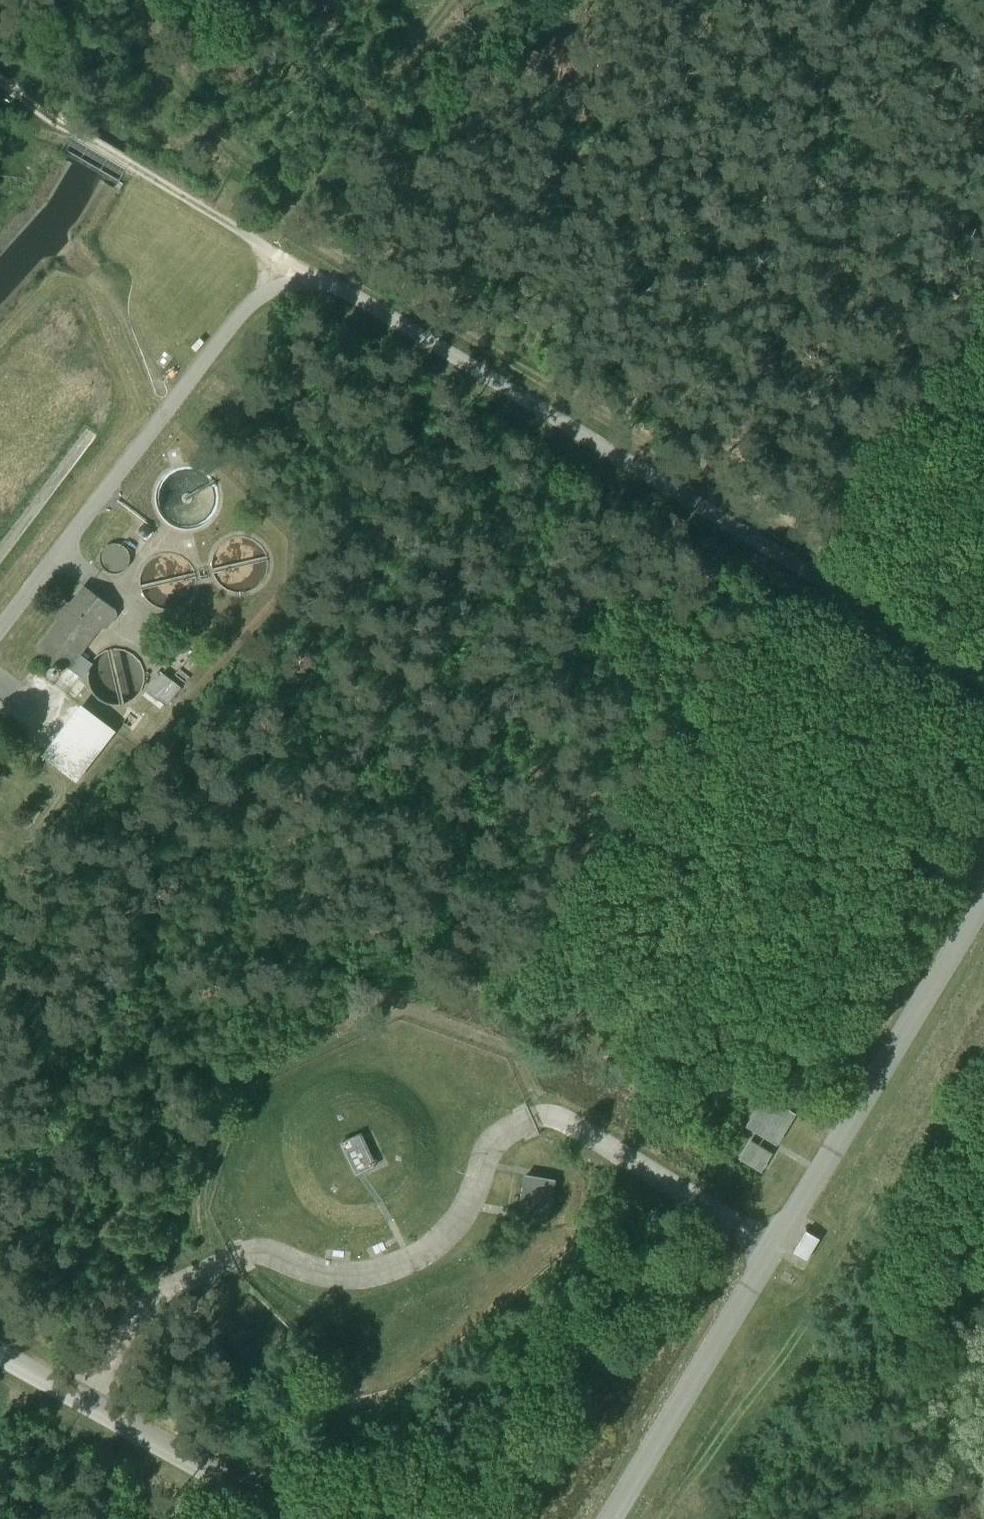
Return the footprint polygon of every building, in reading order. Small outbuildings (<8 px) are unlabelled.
[(90,586),(44,644),(74,667),(119,609),(90,586)] [(43,756),(73,783),(117,733),(86,706),(43,756)] [(795,1113),(764,1095),(746,1126),(777,1144),(795,1113)] [(410,1159),(409,1141),(402,1125),(390,1111),(375,1103),(358,1100),(341,1102),(326,1110),(314,1122),(306,1137),(303,1154),(306,1171),(315,1186),(328,1198),(345,1205),(363,1206),(380,1201),(394,1191),(405,1176),(410,1159)] [(772,1153),(750,1140),(739,1158),(761,1171),(772,1153)] [(555,1180),(524,1174),(519,1205),(534,1208),(549,1211),(555,1180)] [(547,1224),(549,1211),(534,1208),(531,1221),(547,1224)] [(806,1232),(794,1252),(806,1260),(819,1240),(806,1232)]
